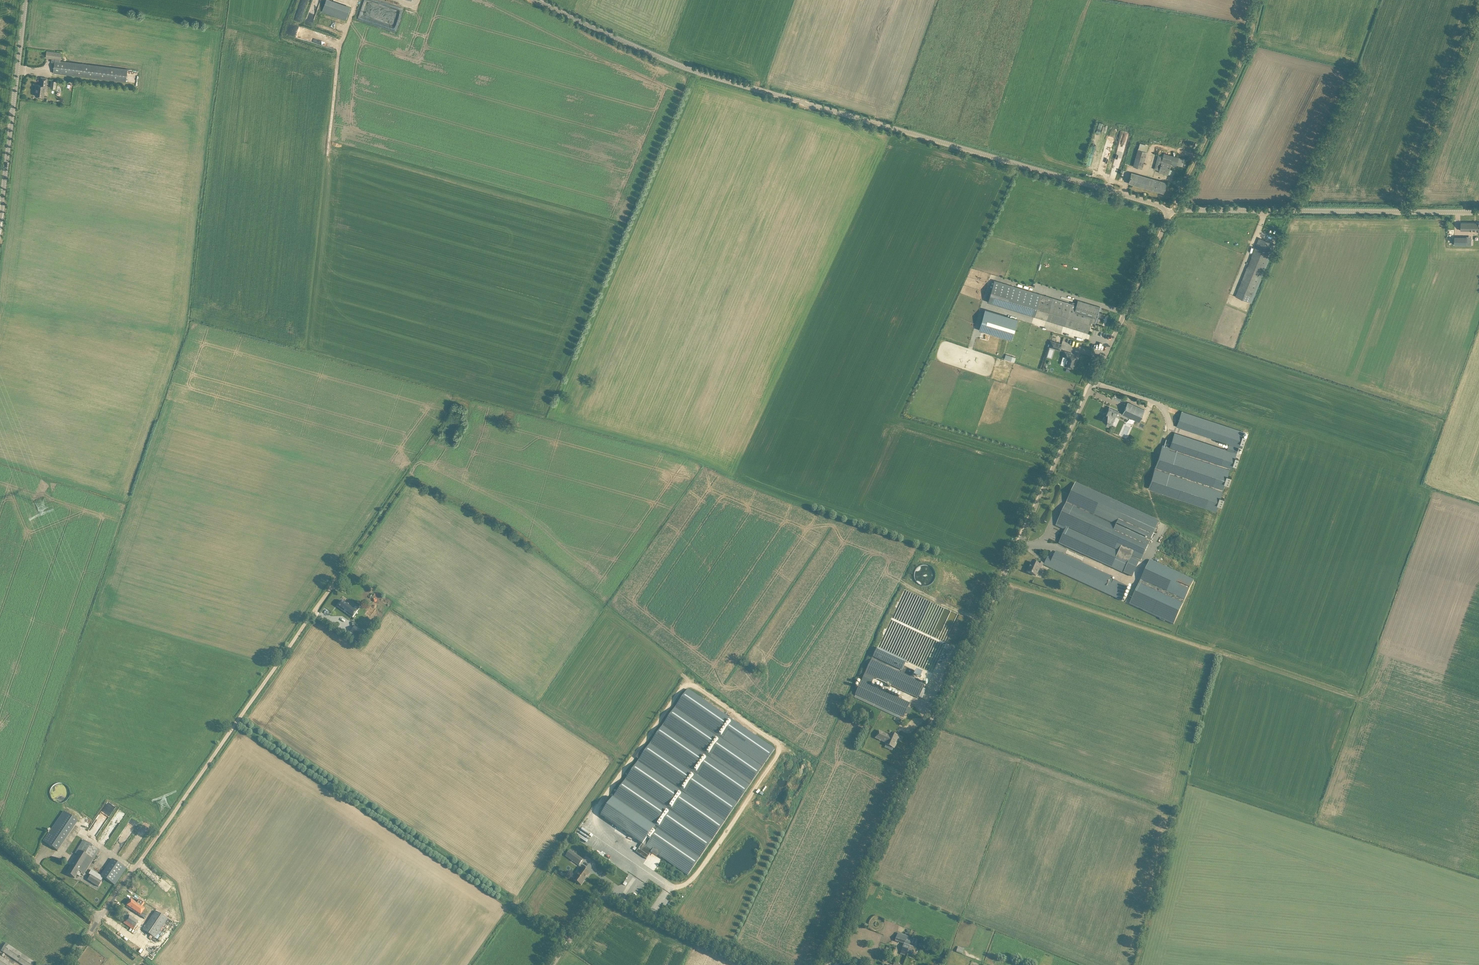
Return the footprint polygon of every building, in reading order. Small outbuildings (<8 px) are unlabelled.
[(322,12),(346,20),(350,7),(332,0),(326,0),(322,12)] [(358,18),(369,20),(371,13),(374,14),(373,15),(375,15),(375,13),(378,13),(377,18),(383,20),(384,15),(388,16),(389,12),(392,13),(393,11),(400,13),(401,8),(370,0),(363,0),(358,18)] [(46,57),(55,59),(53,72),(126,81),(128,69),(60,61),(61,53),(47,51),(46,57)] [(35,96),(40,96),(44,97),(45,90),(43,90),(44,86),(46,86),(46,87),(47,78),(41,77),(40,83),(42,83),(42,85),(36,84),(35,88),(36,89),(35,96)] [(1142,169),(1148,145),(1140,143),(1133,166),(1142,169)] [(1159,170),(1158,172),(1168,175),(1171,163),(1177,165),(1179,157),(1164,153),(1163,156),(1158,155),(1156,164),(1154,169),(1159,170)] [(1163,193),(1165,188),(1166,183),(1131,173),(1128,183),(1163,193)] [(1461,222),(1461,227),(1461,230),(1478,230),(1478,222),(1461,222)] [(1455,237),(1454,245),(1467,245),(1467,238),(1463,238),(1463,237),(1455,237)] [(1276,244),(1273,243),(1260,238),(1258,242),(1238,290),(1249,295),(1255,297),(1276,244)] [(994,280),(988,302),(1034,316),(1046,319),(1083,331),(1087,332),(1091,322),(1095,323),(1097,317),(1098,318),(1098,317),(1100,317),(1100,313),(1098,313),(1100,307),(1100,306),(1100,307),(1078,300),(1077,303),(1076,305),(1072,304),(1053,298),(1041,294),(994,280)] [(1011,340),(1017,319),(985,309),(979,330),(1011,340)] [(1061,344),(1051,341),(1049,346),(1060,350),(1061,344)] [(1071,353),(1064,351),(1063,356),(1067,357),(1064,366),(1073,368),(1075,362),(1076,362),(1076,361),(1076,359),(1077,359),(1077,358),(1070,355),(1071,353)] [(1006,354),(1004,358),(1014,362),(1016,357),(1006,354)] [(1139,422),(1145,409),(1128,401),(1122,414),(1129,417),(1139,422)] [(1109,407),(1102,421),(1106,422),(1105,424),(1107,425),(1108,423),(1111,425),(1118,411),(1109,407)] [(1244,432),(1181,411),(1176,426),(1229,444),(1227,450),(1174,432),(1169,447),(1169,448),(1229,468),(1231,469),(1232,465),(1236,467),(1239,459),(1235,458),(1239,447),(1242,448),(1246,437),(1242,435),(1244,432)] [(1227,475),(1229,468),(1169,448),(1169,447),(1164,445),(1160,456),(1149,489),(1215,510),(1217,504),(1221,506),(1224,498),(1219,496),(1224,483),(1229,484),(1231,476),(1227,475)] [(1159,521),(1150,517),(1076,483),(1057,526),(1066,530),(1060,543),(1064,545),(1124,573),(1132,577),(1140,561),(1159,521)] [(1090,567),(1061,553),(1056,551),(1053,558),(1049,567),(1053,569),(1080,581),(1083,582),(1123,601),(1129,587),(1110,579),(1111,576),(1090,567)] [(1150,560),(1130,604),(1174,624),(1194,580),(1153,561),(1151,560),(1150,560)] [(1041,569),(1043,564),(1039,562),(1038,565),(1032,562),(1027,572),(1036,576),(1039,568),(1041,569)] [(932,583),(933,566),(917,565),(915,582),(932,583)] [(905,589),(878,647),(872,660),(865,673),(862,681),(856,694),(854,697),(900,719),(901,716),(904,717),(910,703),(905,701),(871,685),(874,678),(909,694),(913,696),(918,698),(924,684),(923,684),(917,681),(918,680),(911,676),(914,671),(904,666),(907,661),(932,673),(960,615),(905,589)] [(337,606),(341,609),(353,617),(360,607),(354,603),(350,600),(347,604),(341,600),(337,606)] [(366,614),(371,617),(378,603),(372,601),(366,614)] [(379,613),(375,619),(379,622),(383,616),(388,609),(384,606),(379,613)] [(355,625),(350,632),(361,640),(366,633),(355,625)] [(688,689),(601,815),(617,827),(642,844),(636,852),(647,859),(650,855),(652,851),(688,875),(775,749),(688,689)] [(890,736),(878,730),(875,738),(887,743),(886,745),(895,749),(900,737),(891,733),(890,736)] [(54,800),(67,798),(64,783),(54,785),(55,788),(52,789),(52,791),(54,800)] [(57,851),(60,847),(78,821),(64,811),(46,837),(43,841),(57,851)] [(596,845),(597,843),(586,836),(584,839),(596,845)] [(83,875),(86,871),(99,849),(83,840),(75,853),(78,855),(67,873),(75,878),(77,875),(80,876),(81,874),(83,875)] [(134,851),(138,843),(132,840),(128,847),(134,851)] [(570,850),(566,856),(579,865),(583,859),(570,850)] [(115,885),(126,869),(126,868),(112,859),(101,876),(115,885)] [(574,880),(577,882),(581,885),(590,873),(583,868),(574,880)] [(94,877),(91,882),(99,887),(102,882),(96,878),(97,876),(94,875),(93,876),(94,877)] [(132,899),(127,906),(131,909),(144,918),(146,916),(142,914),(145,909),(142,907),(144,903),(143,903),(139,900),(137,903),(132,899)] [(146,924),(142,930),(155,938),(167,919),(155,911),(153,914),(146,924)] [(139,922),(133,917),(128,915),(123,922),(133,929),(137,924),(139,922)] [(895,941),(904,944),(902,951),(907,953),(911,941),(912,938),(907,936),(897,933),(895,941)] [(911,941),(907,953),(913,955),(918,940),(912,938),(911,941)] [(3,952),(23,964),(33,964),(35,963),(8,945),(6,944),(1,950),(3,952)] [(0,956),(0,964),(13,964),(0,956)]
